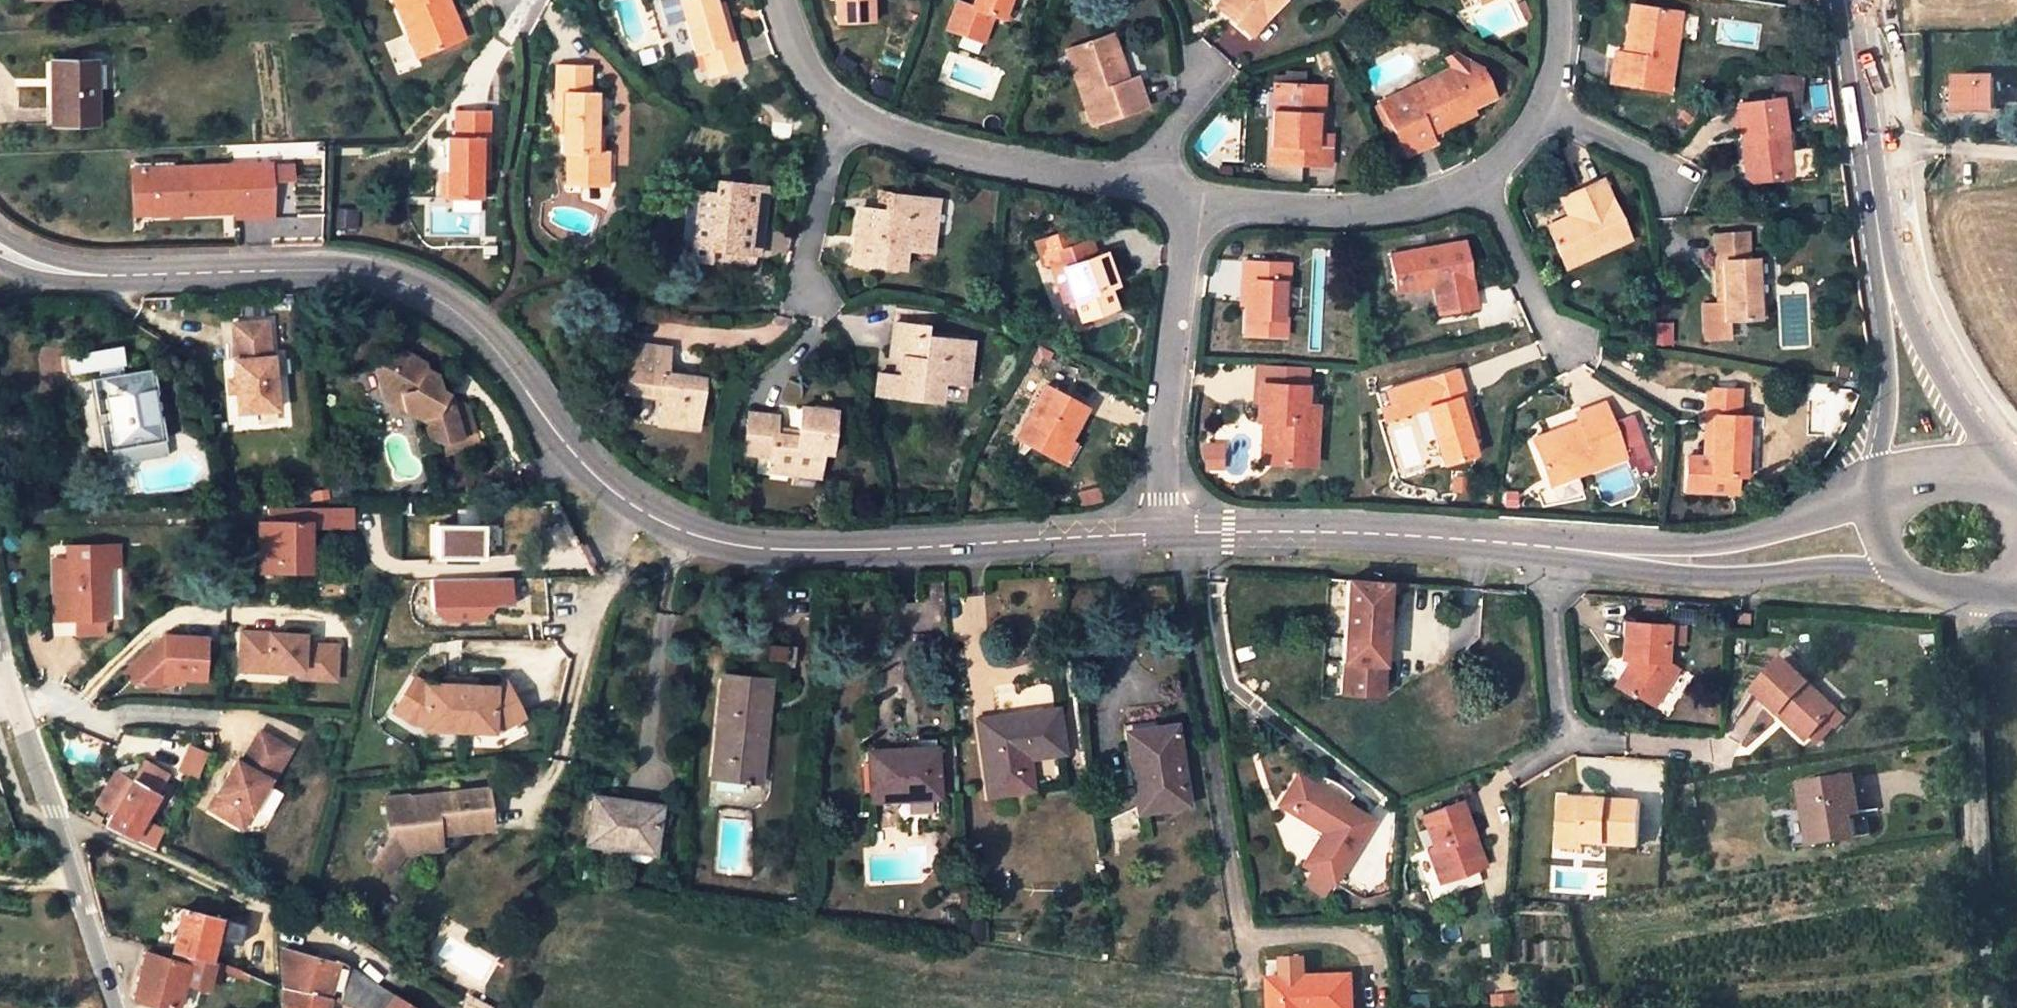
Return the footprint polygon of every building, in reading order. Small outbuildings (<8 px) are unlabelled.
[(457,38),(442,0),(396,0),(418,55),(457,38)] [(457,38),(464,35),(450,0),(442,0),(457,38)] [(685,18),(680,0),(663,0),(662,0),(669,23),(685,18)] [(734,41),(726,42),(716,5),(715,0),(680,0),(685,18),(695,52),(702,51),(709,76),(741,68),(734,41)] [(836,24),(872,23),(871,0),(834,0),(836,24)] [(971,7),(956,1),(947,24),(980,36),(988,13),(1002,18),(1009,0),(974,0),(971,7)] [(1002,18),(1007,20),(1014,0),(1009,0),(1002,18)] [(1221,4),(1227,11),(1237,0),(1224,0),(1221,4)] [(1227,11),(1254,36),(1286,0),(1237,0),(1227,11)] [(726,42),(734,41),(723,4),(716,5),(726,42)] [(1630,54),(1623,52),(1615,51),(1611,83),(1669,90),(1680,12),(1637,6),(1630,54)] [(1630,6),(1623,52),(1630,54),(1637,6),(1630,6)] [(1121,80),(1127,77),(1110,31),(1104,34),(1121,80)] [(1135,75),(1127,77),(1121,80),(1104,34),(1064,48),(1090,124),(1146,104),(1135,75)] [(1447,55),(1452,64),(1472,103),(1494,91),(1480,65),(1459,49),(1447,55)] [(93,61),(52,61),(51,124),(95,124),(93,61)] [(605,150),(601,150),(594,149),(594,125),(594,90),(587,89),(587,65),(554,64),(554,91),(562,91),(562,130),(561,148),(566,148),(565,181),(605,183),(605,150)] [(1435,139),(1431,130),(1428,125),(1472,103),(1452,64),(1381,99),(1407,153),(1435,139)] [(1995,72),(1955,69),(1954,103),(1994,104),(1995,72)] [(1773,71),(1769,99),(1779,97),(1800,100),(1803,75),(1773,71)] [(1330,134),(1325,134),(1315,133),(1318,85),(1275,81),(1270,161),(1329,165),(1330,134)] [(1315,133),(1325,134),(1328,85),(1318,85),(1315,133)] [(553,129),(562,130),(562,91),(554,91),(553,129)] [(1769,99),(1742,102),(1747,135),(1741,136),(1748,180),(1791,173),(1781,112),(1779,97),(1769,99)] [(1800,100),(1779,97),(1781,112),(1799,110),(1800,100)] [(1736,103),(1741,136),(1747,135),(1742,102),(1736,103)] [(1474,108),(1472,103),(1428,125),(1431,130),(1474,108)] [(478,195),(477,175),(475,138),(485,137),(484,109),(450,111),(451,136),(445,137),(446,172),(447,196),(478,195)] [(475,138),(477,175),(487,174),(485,137),(475,138)] [(1811,151),(1794,152),(1795,172),(1811,171),(1811,151)] [(286,162),(266,163),(266,178),(287,177),(286,162)] [(266,163),(150,167),(152,212),(233,209),(233,216),(266,214),(266,178),(266,163)] [(152,212),(150,167),(130,168),(132,213),(152,212)] [(1578,208),(1569,213),(1547,223),(1566,265),(1631,235),(1603,175),(1570,189),(1578,208)] [(755,255),(759,224),(742,222),(743,212),(749,213),(753,187),(716,182),(713,194),(691,191),(688,223),(693,224),(689,259),(709,262),(711,250),(755,255)] [(742,222),(759,224),(763,188),(753,187),(749,213),(743,212),(742,222)] [(1560,194),(1569,213),(1578,208),(1570,189),(1560,194)] [(875,192),(873,208),(877,209),(877,214),(887,216),(890,194),(875,192)] [(934,200),(890,194),(887,216),(877,214),(877,209),(873,208),(860,207),(854,261),(900,267),(903,248),(928,251),(934,200)] [(1044,268),(1048,267),(1045,257),(1083,244),(1076,226),(1034,241),(1044,268)] [(1714,233),(1715,261),(1722,260),(1725,298),(1725,319),(1758,317),(1758,293),(1756,257),(1748,257),(1746,231),(1714,233)] [(1465,241),(1391,254),(1397,290),(1435,284),(1441,312),(1477,306),(1465,241)] [(1059,271),(1070,302),(1077,321),(1110,309),(1103,290),(1112,287),(1101,255),(1092,258),(1086,243),(1083,244),(1045,257),(1048,267),(1051,273),(1059,271)] [(753,267),(755,255),(711,250),(709,262),(753,267)] [(1717,299),(1725,298),(1722,260),(1715,261),(1717,299)] [(1251,281),(1249,304),(1248,333),(1287,335),(1290,264),(1246,261),(1244,280),(1251,281)] [(1062,305),(1070,302),(1059,271),(1051,273),(1062,305)] [(1243,303),(1249,304),(1251,281),(1244,280),(1243,303)] [(1717,299),(1701,301),(1703,337),(1726,336),(1725,319),(1725,298),(1717,299)] [(262,319),(228,323),(232,358),(230,359),(236,411),(275,406),(268,354),(266,355),(262,319)] [(921,326),(888,322),(885,355),(896,357),(893,375),(874,372),(871,393),(930,402),(932,382),(956,385),(962,342),(920,336),(921,326)] [(610,384),(623,386),(629,340),(617,338),(610,384)] [(629,340),(623,386),(661,392),(658,418),(696,423),(702,376),(663,370),(666,345),(629,340)] [(98,368),(112,442),(157,437),(147,375),(126,378),(121,348),(68,356),(70,371),(98,368)] [(393,352),(372,359),(372,373),(392,393),(395,412),(412,421),(417,420),(423,419),(429,436),(440,432),(446,451),(476,443),(463,400),(448,397),(442,380),(431,375),(429,367),(422,362),(414,358),(407,354),(401,352),(393,352)] [(1264,362),(1263,384),(1308,387),(1310,364),(1264,362)] [(1479,451),(1473,430),(1462,396),(1468,394),(1460,367),(1430,375),(1438,400),(1430,403),(1440,437),(1448,460),(1479,451)] [(1261,420),(1266,420),(1277,421),(1275,461),(1315,463),(1318,405),(1306,404),(1308,387),(1263,384),(1261,420)] [(1055,460),(1066,439),(1083,408),(1044,386),(1015,438),(1055,460)] [(1704,391),(1703,419),(1710,420),(1709,456),(1701,456),(1687,455),(1686,483),(1702,484),(1701,493),(1736,495),(1737,477),(1741,477),(1743,455),(1743,418),(1736,418),(1736,392),(1704,391)] [(1462,396),(1473,430),(1479,429),(1468,394),(1462,396)] [(776,445),(776,457),(775,472),(794,474),(794,469),(824,470),(826,447),(834,447),(835,406),(802,403),(800,431),(778,430),(779,414),(752,412),(750,444),(776,445)] [(1577,413),(1581,422),(1583,428),(1536,445),(1551,486),(1627,459),(1614,422),(1607,403),(1577,413)] [(1634,415),(1614,422),(1627,459),(1647,451),(1634,415)] [(1710,420),(1703,419),(1701,456),(1709,456),(1710,420)] [(1264,460),(1275,461),(1277,421),(1266,420),(1264,460)] [(1583,428),(1581,422),(1534,438),(1536,445),(1583,428)] [(157,437),(112,442),(114,460),(160,454),(157,437)] [(1441,462),(1448,460),(1440,437),(1434,439),(1441,462)] [(1079,446),(1066,439),(1055,460),(1067,466),(1079,446)] [(776,445),(750,444),(749,455),(776,457),(776,445)] [(1219,451),(1209,451),(1209,467),(1220,466),(1219,451)] [(1647,451),(1627,459),(1631,468),(1636,467),(1639,474),(1654,468),(1647,451)] [(492,523),(491,504),(469,505),(469,523),(492,523)] [(351,506),(269,507),(269,523),(259,522),(260,570),(307,570),(307,525),(351,525),(351,506)] [(70,543),(71,556),(108,555),(109,564),(121,564),(120,542),(70,543)] [(71,556),(72,612),(73,618),(78,617),(78,634),(107,633),(107,613),(110,614),(109,564),(108,555),(71,556)] [(58,612),(72,612),(71,556),(57,556),(58,612)] [(1381,694),(1383,577),(1339,574),(1339,693),(1381,694)] [(434,609),(447,621),(486,620),(496,607),(514,607),(513,579),(433,582),(434,609)] [(1754,605),(1743,602),(1743,618),(1753,618),(1754,605)] [(1686,622),(1626,619),(1623,655),(1635,655),(1619,679),(1636,690),(1632,695),(1650,707),(1680,662),(1667,655),(1667,639),(1685,640),(1686,622)] [(306,633),(243,630),(242,659),(270,661),(270,665),(303,666),(303,675),(337,677),(339,643),(305,642),(306,633)] [(162,634),(122,670),(135,685),(160,688),(165,683),(166,678),(203,679),(205,637),(162,634)] [(270,661),(242,659),(241,666),(270,668),(270,665),(270,661)] [(1837,710),(1784,660),(1756,691),(1809,741),(1837,710)] [(770,683),(725,678),(713,773),(758,778),(770,683)] [(427,685),(416,679),(396,713),(415,725),(425,726),(425,731),(495,733),(495,729),(505,729),(526,718),(508,683),(497,688),(478,688),(478,681),(447,680),(446,686),(427,685)] [(984,796),(1019,792),(1017,772),(1028,770),(1026,756),(1060,753),(1054,708),(973,718),(984,796)] [(1149,719),(1120,723),(1133,813),(1185,806),(1173,724),(1151,726),(1149,719)] [(291,750),(259,730),(231,777),(229,775),(209,808),(241,825),(260,794),(264,797),(291,750)] [(187,742),(177,769),(191,774),(201,748),(187,742)] [(933,751),(865,756),(868,802),(936,798),(933,751)] [(145,757),(133,778),(159,792),(171,772),(145,757)] [(1268,800),(1281,808),(1302,774),(1289,766),(1268,800)] [(97,804),(112,814),(133,778),(118,769),(97,804)] [(1302,774),(1281,808),(1317,831),(1295,865),(1329,886),(1371,816),(1302,774)] [(1853,777),(1801,784),(1805,808),(1789,809),(1796,845),(1871,834),(1868,810),(1858,812),(1853,777)] [(159,792),(133,778),(112,814),(107,822),(134,837),(144,819),(159,792)] [(409,793),(386,795),(390,826),(366,855),(390,872),(405,853),(444,849),(443,834),(496,827),(490,785),(421,793),(422,800),(410,801),(409,793)] [(1459,798),(1421,811),(1434,847),(1428,849),(1439,879),(1481,863),(1459,798)] [(592,799),(585,845),(619,849),(619,843),(657,849),(663,809),(592,799)] [(1564,799),(1561,839),(1602,841),(1636,844),(1639,804),(1564,799)] [(144,819),(134,837),(154,847),(163,828),(144,819)] [(1602,841),(1561,839),(1560,849),(1601,852),(1602,841)] [(184,905),(172,949),(210,961),(222,916),(184,905)] [(228,921),(222,940),(239,946),(246,927),(228,921)] [(286,939),(286,982),(328,994),(336,998),(352,964),(342,957),(330,950),(316,943),(297,940),(286,939)] [(225,965),(210,961),(172,949),(147,942),(135,994),(175,1007),(182,983),(206,990),(207,986),(219,990),(225,965)] [(1284,961),(1284,980),(1304,979),(1304,960),(1284,961)] [(336,998),(360,1007),(385,1007),(394,994),(371,979),(370,980),(358,973),(356,970),(352,964),(336,998)] [(1352,977),(1304,979),(1284,980),(1270,980),(1271,1007),(1353,1007),(1352,977)] [(286,982),(287,1007),(324,1007),(328,994),(286,982)] [(394,994),(385,1007),(417,1007),(394,994)]
